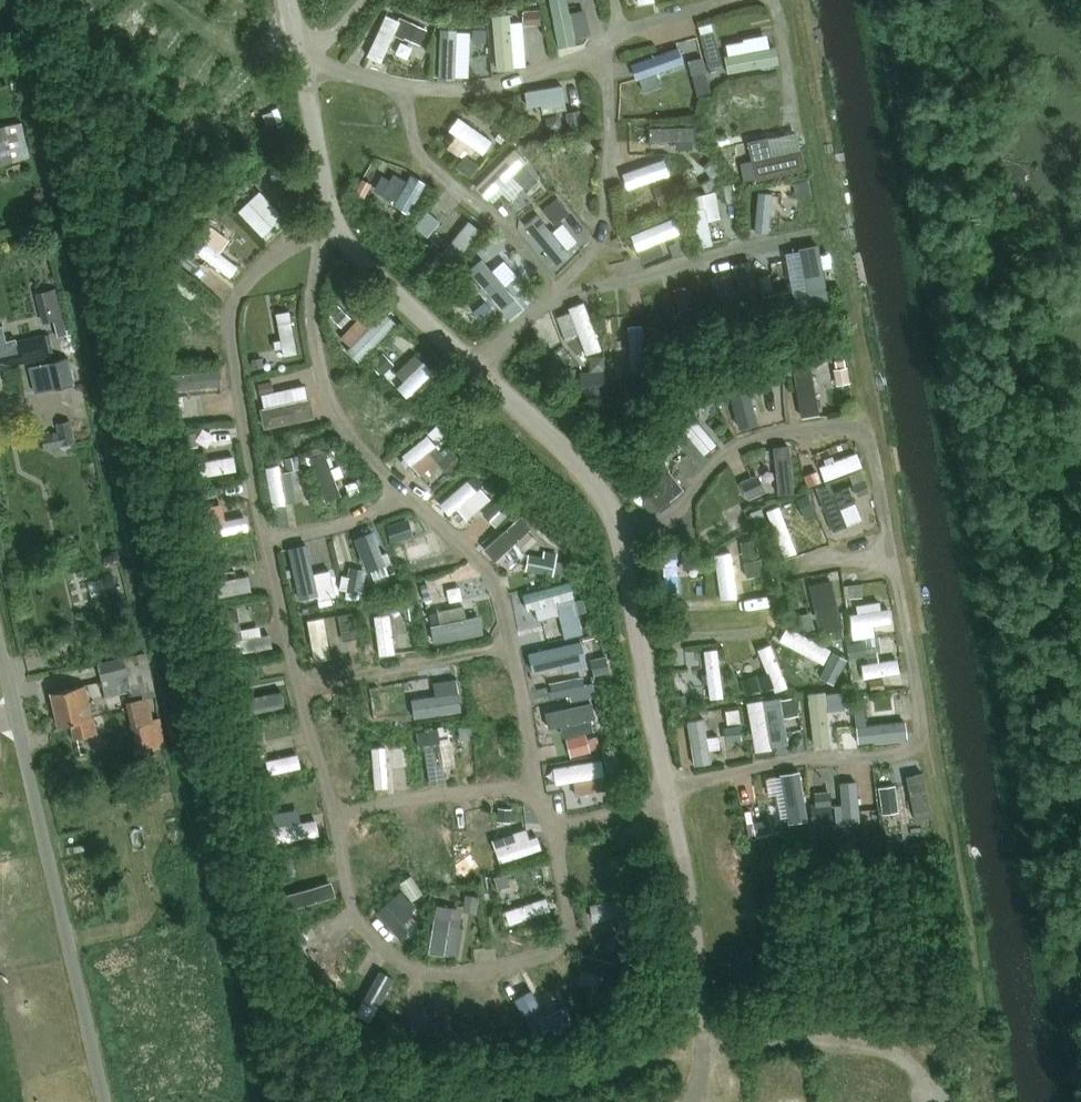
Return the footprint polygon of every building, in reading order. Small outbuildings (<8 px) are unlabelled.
[(560,43),(593,36),(586,5),(571,8),(569,0),(551,0),(560,43)] [(529,64),(527,21),(544,20),(543,8),(494,10),(497,66),(529,64)] [(387,11),(369,52),(387,60),(406,19),(387,11)] [(414,16),(405,30),(423,41),(432,27),(414,16)] [(704,29),(711,63),(723,61),(716,27),(704,29)] [(449,67),(466,69),(470,39),(453,37),(449,67)] [(734,42),(735,57),(768,54),(767,40),(734,42)] [(632,60),(638,77),(689,60),(683,42),(632,60)] [(569,82),(526,85),(527,103),(544,102),(545,108),(570,106),(569,82)] [(457,132),(449,144),(469,158),(476,147),(486,154),(497,138),(460,112),(450,127),(457,132)] [(22,121),(5,125),(13,160),(30,156),(22,121)] [(653,147),(697,144),(696,122),(652,124),(653,147)] [(13,160),(5,125),(0,127),(0,163),(13,160)] [(782,150),(779,133),(739,138),(744,176),(806,167),(804,147),(782,150)] [(516,149),(481,185),(491,195),(516,170),(529,183),(540,173),(516,149)] [(562,178),(574,201),(589,194),(568,153),(542,166),(551,184),(562,178)] [(630,187),(672,172),(666,155),(623,170),(630,187)] [(381,178),(389,160),(380,156),(371,174),(381,178)] [(396,171),(384,193),(411,208),(428,177),(413,169),(409,177),(396,171)] [(265,233),(288,211),(264,186),(241,207),(265,233)] [(724,214),(719,187),(690,193),(701,243),(719,239),(714,216),(724,214)] [(778,203),(784,203),(784,189),(759,188),(759,228),(777,228),(778,203)] [(457,261),(485,227),(471,216),(443,250),(457,261)] [(211,218),(200,232),(210,239),(201,250),(233,275),(242,264),(223,249),(233,235),(211,218)] [(497,235),(468,265),(485,282),(515,252),(497,235)] [(823,240),(807,241),(811,290),(827,289),(823,240)] [(736,299),(759,298),(757,258),(734,259),(736,299)] [(578,303),(566,312),(590,345),(602,336),(578,303)] [(61,307),(40,312),(43,323),(64,318),(61,307)] [(299,307),(280,308),(283,352),(302,351),(299,307)] [(362,353),(389,328),(370,308),(343,333),(362,353)] [(69,322),(59,324),(64,342),(73,340),(69,322)] [(647,324),(631,325),(632,352),(649,350),(647,324)] [(11,367),(52,357),(46,333),(12,341),(14,349),(7,351),(2,327),(0,328),(0,369),(11,367)] [(414,355),(395,372),(415,393),(434,375),(414,355)] [(41,366),(48,392),(72,386),(65,360),(41,366)] [(797,364),(800,413),(818,412),(815,363),(797,364)] [(839,365),(842,381),(856,378),(853,363),(839,365)] [(41,366),(28,369),(35,395),(48,392),(41,366)] [(223,367),(165,371),(166,387),(224,383),(223,367)] [(755,422),(753,388),(760,387),(758,367),(731,369),(735,423),(755,422)] [(283,396),(274,397),(276,408),(309,403),(305,377),(281,380),(283,396)] [(76,442),(71,420),(56,423),(58,431),(42,435),(45,449),(76,442)] [(432,447),(450,433),(442,423),(405,450),(423,474),(442,460),(432,447)] [(801,488),(798,441),(775,443),(778,490),(801,488)] [(310,455),(327,497),(346,490),(329,447),(310,455)] [(856,450),(835,457),(835,458),(805,468),(810,483),(861,466),(856,450)] [(290,467),(305,466),(304,452),(288,453),(289,462),(270,463),(273,502),(292,501),(290,467)] [(196,474),(243,468),(241,453),(194,459),(196,474)] [(685,489),(664,456),(636,473),(657,507),(685,489)] [(834,529),(866,516),(857,496),(874,489),(865,466),(816,486),(834,529)] [(761,472),(745,478),(751,494),(766,488),(761,472)] [(462,507),(469,516),(492,499),(475,476),(442,499),(453,514),(462,507)] [(727,535),(753,525),(736,483),(720,489),(726,504),(716,508),(727,535)] [(214,531),(246,528),(245,515),(225,516),(223,485),(194,488),(197,522),(213,521),(214,531)] [(522,511),(485,545),(498,559),(535,525),(522,511)] [(362,583),(398,570),(381,525),(353,534),(362,560),(345,566),(355,596),(366,593),(362,583)] [(455,560),(451,546),(438,549),(435,537),(409,544),(416,571),(455,560)] [(740,548),(718,550),(721,596),(742,594),(740,548)] [(555,553),(542,550),(541,556),(526,553),(522,569),(551,575),(552,572),(557,573),(559,562),(554,561),(555,553)] [(684,553),(665,554),(667,588),(686,587),(684,553)] [(811,581),(816,608),(803,611),(806,629),(844,622),(835,576),(811,581)] [(586,631),(575,581),(524,593),(528,608),(537,606),(539,616),(561,612),(566,635),(586,631)] [(895,605),(885,606),(884,600),(852,605),(855,625),(897,618),(895,605)] [(439,610),(442,619),(463,613),(460,603),(439,610)] [(432,618),(433,637),(484,632),(483,614),(432,618)] [(245,632),(250,649),(266,644),(262,627),(245,632)] [(795,643),(830,659),(836,647),(801,631),(795,643)] [(884,658),(882,634),(852,635),(853,659),(884,658)] [(587,637),(528,648),(532,673),(591,663),(587,637)] [(777,639),(760,645),(776,689),(793,683),(777,639)] [(152,748),(166,745),(160,718),(151,720),(147,697),(126,701),(124,692),(152,686),(146,654),(99,663),(109,716),(127,713),(130,727),(132,727),(136,750),(138,749),(140,760),(154,758),(152,748)] [(863,660),(864,675),(904,670),(902,656),(863,660)] [(744,678),(751,692),(768,683),(761,669),(744,678)] [(560,705),(600,694),(594,671),(553,682),(560,705)] [(75,739),(95,735),(83,682),(50,689),(58,727),(71,724),(75,739)] [(799,690),(748,700),(758,747),(790,741),(785,714),(803,711),(799,690)] [(549,725),(599,715),(596,699),(546,709),(549,725)] [(831,700),(812,701),(814,741),(833,740),(831,700)] [(687,718),(698,763),(720,757),(709,713),(687,718)] [(871,734),(912,731),(911,717),(870,719),(871,734)] [(571,752),(603,747),(600,718),(567,722),(571,752)] [(445,761),(453,761),(451,726),(424,727),(427,779),(446,778),(445,761)] [(390,785),(390,745),(372,745),(372,785),(390,785)] [(269,757),(272,771),(305,763),(302,750),(269,757)] [(611,770),(628,765),(624,750),(607,755),(611,770)] [(578,790),(609,787),(606,757),(554,763),(556,780),(576,778),(578,790)] [(906,771),(914,815),(936,811),(929,767),(906,771)] [(785,805),(801,806),(802,772),(785,772),(785,805)] [(861,779),(842,779),(842,802),(838,802),(838,821),(861,821),(861,779)] [(814,789),(816,827),(837,825),(835,787),(814,789)] [(886,807),(904,802),(900,790),(883,795),(886,807)] [(271,823),(273,838),(323,834),(321,818),(271,823)] [(547,845),(544,831),(531,834),(529,826),(497,834),(502,856),(547,845)] [(515,879),(501,883),(511,921),(555,910),(551,894),(521,902),(515,879)] [(287,904),(336,896),(334,880),(284,888),(287,904)] [(429,948),(460,955),(471,907),(440,900),(429,948)] [(487,992),(509,1047),(529,1039),(507,984),(487,992)]
